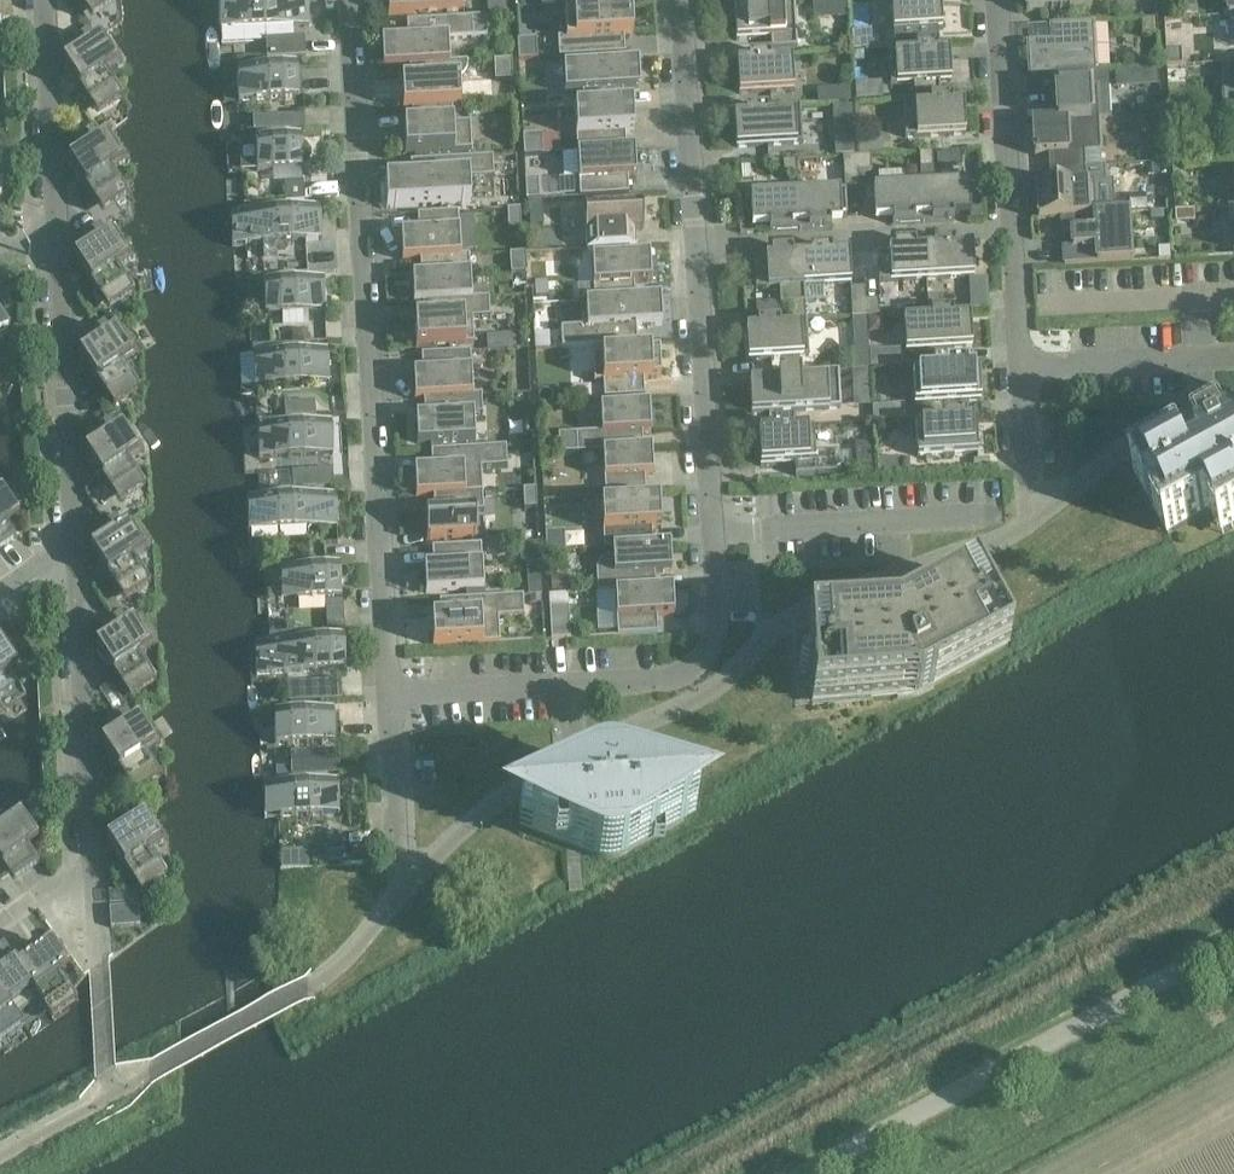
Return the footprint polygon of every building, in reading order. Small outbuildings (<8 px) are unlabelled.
[(91,21),(118,3),(116,0),(77,0),(91,21)] [(220,30),(309,25),(308,0),(218,0),(220,30)] [(428,13),(464,10),(463,0),(388,0),(388,15),(428,13)] [(491,16),(508,15),(507,0),(490,0),(491,16)] [(745,3),(745,9),(734,9),(736,41),(770,39),(771,50),(797,49),(794,0),(745,3)] [(830,13),(835,18),(847,17),(846,0),(829,0),(830,13)] [(940,6),(940,0),(891,0),(893,31),(942,29),(940,6)] [(1026,13),(1091,9),(1091,0),(1025,0),(1026,13)] [(631,9),(565,13),(566,37),(557,38),(558,58),(625,55),(624,37),(633,37),(631,9)] [(383,69),(409,67),(409,66),(449,64),(449,63),(448,40),(474,38),(473,18),(406,22),(407,39),(381,41),(383,69)] [(1157,34),(1156,19),(1141,20),(1141,35),(1157,34)] [(1030,76),(1053,75),(1053,74),(1087,72),(1087,73),(1095,72),(1092,23),(1051,25),(1051,41),(1028,42),(1030,76)] [(88,28),(64,44),(70,53),(94,38),(88,28)] [(871,31),(851,32),(852,49),(872,48),(871,31)] [(62,64),(79,91),(96,118),(123,100),(106,74),(123,63),(105,36),(62,64)] [(304,36),(265,39),(266,58),(305,56),(304,36)] [(536,39),(517,40),(518,60),(537,59),(536,39)] [(951,82),(949,59),(949,50),(938,51),(938,45),(888,48),(890,85),(913,84),(914,96),(940,94),(939,83),(951,82)] [(1180,50),(1165,51),(1166,67),(1181,66),(1180,50)] [(748,56),(748,62),(737,63),(739,94),(793,91),(791,54),(748,56)] [(512,80),(511,60),(493,61),(495,81),(512,80)] [(467,62),(449,63),(449,64),(409,66),(409,67),(410,83),(401,83),(403,111),(411,110),(452,107),(452,108),(461,108),(459,80),(464,78),(467,74),(467,69),(467,62)] [(582,93),(583,109),(624,107),(624,106),(623,91),(640,90),(638,62),(563,66),(565,94),(582,93)] [(1233,113),(1233,63),(1222,63),(1224,113),(1233,113)] [(239,101),(298,97),(297,65),(237,68),(239,101)] [(1159,83),(1158,69),(1143,70),(1144,84),(1159,83)] [(1053,75),(1056,120),(1056,122),(1098,119),(1096,86),(1088,87),(1087,73),(1087,72),(1053,74),(1053,75)] [(864,84),(854,84),(855,101),(865,101),(864,84)] [(965,135),(964,112),(963,103),(953,104),(952,98),(903,101),(905,138),(965,135)] [(1195,99),(1171,100),(1171,110),(1196,109),(1195,99)] [(632,106),(624,106),(624,107),(583,109),(574,109),(577,153),(626,151),(626,150),(625,134),(634,134),(632,106)] [(852,106),(834,107),(835,124),(853,123),(852,106)] [(411,110),(412,126),(404,127),(405,154),(472,151),(470,123),(453,124),(452,108),(452,107),(411,110)] [(745,110),(745,116),(734,116),(736,148),(802,144),(800,107),(745,110)] [(304,115),(292,116),(293,129),(305,128),(304,115)] [(1100,167),(1098,119),(1056,122),(1056,120),(1032,122),(1034,156),(1050,155),(1051,170),(1085,168),(1084,168),(1100,167)] [(94,126),(70,142),(76,151),(100,136),(94,126)] [(67,162),(85,189),(102,215),(129,198),(112,172),(128,161),(111,134),(67,162)] [(541,135),(523,136),(524,156),(543,155),(541,135)] [(257,172),(303,169),(301,137),(255,139),(257,172)] [(881,140),(858,141),(858,155),(882,153),(881,140)] [(635,149),(626,150),(626,151),(577,153),(579,197),(628,195),(627,177),(636,177),(635,149)] [(919,154),(920,169),(933,168),(932,153),(919,154)] [(871,156),(857,157),(858,173),(872,172),(871,156)] [(859,185),(858,173),(857,157),(843,158),(844,186),(859,185)] [(411,180),(385,181),(386,209),(470,204),(469,179),(492,178),(491,158),(410,162),(411,180)] [(783,161),(784,177),(797,176),(796,161),(783,161)] [(1158,165),(1147,165),(1147,175),(1158,175),(1158,165)] [(1085,183),(1085,168),(1051,170),(1052,185),(1036,185),(1038,219),(1061,218),(1061,216),(1095,214),(1093,182),(1085,183)] [(538,180),(525,180),(526,200),(539,200),(538,180)] [(306,183),(287,184),(288,200),(307,198),(306,183)] [(968,184),(921,187),(923,224),(954,222),(953,216),(970,215),(968,184)] [(923,224),(921,187),(873,189),(875,221),(892,220),(892,225),(923,224)] [(845,191),(798,194),(800,231),(830,229),(830,223),(841,223),(841,217),(847,216),(845,191)] [(800,231),(798,194),(750,196),(752,228),(769,227),(769,232),(800,231)] [(642,202),(584,206),(587,251),(636,248),(635,230),(644,230),(642,202)] [(319,207),(245,212),(230,213),(232,245),(262,243),(263,256),(277,255),(276,242),(321,240),(319,207)] [(520,209),(507,210),(508,230),(521,229),(520,209)] [(402,261),(420,260),(420,259),(460,257),(460,256),(457,212),(417,215),(418,232),(401,233),(402,261)] [(1127,212),(1095,214),(1061,216),(1061,218),(1062,234),(1070,234),(1071,247),(1063,248),(1064,266),(1130,262),(1127,212)] [(1163,212),(1153,213),(1154,228),(1164,228),(1163,212)] [(542,214),(529,215),(529,223),(542,223),(542,214)] [(99,223),(75,239),(81,248),(105,232),(99,223)] [(73,259),(90,286),(108,313),(135,295),(117,269),(134,258),(116,231),(73,259)] [(955,247),(955,241),(924,243),(926,280),(974,277),(972,246),(955,247)] [(926,280),(924,243),(893,245),(894,250),(888,251),(889,257),(877,257),(879,283),(926,280)] [(832,254),(832,248),(801,250),(803,287),(804,287),(805,302),(823,300),(822,286),(850,284),(849,253),(832,254)] [(803,287),(801,250),(770,252),(771,257),(765,258),(766,264),(754,264),(756,290),(778,288),(779,306),(791,305),(792,321),(805,320),(804,304),(805,304),(805,302),(804,287),(803,287)] [(514,274),(524,273),(527,273),(526,253),(513,254),(514,274)] [(469,255),(460,256),(460,257),(420,259),(420,260),(421,276),(412,276),(413,304),(422,303),(422,302),(471,300),(471,299),(469,255)] [(592,258),(594,302),(634,300),(634,299),(634,284),(651,283),(649,255),(592,258)] [(323,279),(263,282),(265,315),(325,311),(323,279)] [(547,282),(535,282),(536,297),(547,296),(547,282)] [(852,317),(866,316),(866,301),(865,288),(850,289),(852,317)] [(927,298),(928,313),(941,312),(940,297),(927,298)] [(489,298),(471,299),(471,300),(422,302),(422,303),(423,319),(414,320),(416,347),(474,344),(472,319),(490,318),(489,298)] [(660,298),(634,299),(634,300),(594,302),(585,302),(587,327),(560,328),(562,348),(637,344),(636,327),(662,326),(660,298)] [(879,300),(866,301),(866,316),(880,316),(879,300)] [(941,312),(928,313),(903,314),(905,351),(972,348),(970,316),(953,317),(953,312),(941,312)] [(9,333),(0,320),(0,339),(9,333)] [(105,320),(80,336),(86,345),(111,330),(105,320)] [(806,320),(805,320),(792,321),(757,323),(757,328),(747,329),(748,360),(809,357),(806,320)] [(78,356),(96,383),(113,409),(140,392),(123,365),(139,355),(121,328),(78,356)] [(308,331),(292,332),(293,344),(309,344),(308,331)] [(517,333),(507,333),(508,349),(518,348),(517,333)] [(549,333),(534,333),(535,350),(550,349),(549,333)] [(867,349),(850,350),(851,370),(869,369),(867,349)] [(255,387),(329,383),(327,351),(253,355),(255,387)] [(603,382),(604,399),(644,397),(643,380),(661,379),(659,351),(593,355),(594,382),(603,382)] [(899,351),(870,352),(871,368),(900,366),(899,351)] [(415,401),(423,400),(423,399),(472,396),(470,352),(421,355),(422,372),(413,373),(415,401)] [(980,401),(979,378),(978,369),(968,370),(967,364),(912,367),(914,404),(980,401)] [(777,375),(778,380),(750,382),(751,413),(840,408),(838,371),(777,375)] [(481,395),(472,396),(423,399),(423,400),(424,416),(416,416),(417,444),(475,441),(474,416),(482,415),(481,395)] [(559,455),(602,453),(602,452),(643,450),(643,449),(642,433),(651,433),(649,405),(600,408),(601,433),(558,435),(559,455)] [(888,405),(873,406),(874,422),(889,421),(888,405)] [(110,417),(86,433),(92,443),(116,427),(110,417)] [(977,454),(976,432),(976,423),(965,423),(965,418),(915,421),(917,458),(977,454)] [(259,459),(333,455),(331,422),(257,426),(259,459)] [(84,454),(101,480),(118,506),(145,489),(128,463),(144,452),(127,425),(84,454)] [(769,429),(769,435),(758,435),(760,467),(795,465),(795,476),(836,474),(835,454),(814,455),(813,427),(769,429)] [(1229,443),(1222,432),(1221,433),(1210,439),(1199,445),(1205,456),(1197,461),(1197,460),(1195,455),(1192,451),(1189,447),(1188,446),(1187,445),(1187,448),(1189,451),(1182,455),(1180,450),(1141,472),(1141,471),(1134,475),(1168,536),(1174,532),(1209,512),(1209,513),(1222,536),(1233,529),(1233,440),(1229,443)] [(873,442),(854,443),(856,476),(875,475),(873,442)] [(416,498),(433,496),(482,493),(481,468),(507,467),(506,447),(431,451),(432,469),(414,470),(416,498)] [(652,448),(643,449),(643,450),(602,452),(602,453),(605,496),(645,494),(644,476),(653,476),(652,448)] [(901,459),(899,469),(908,471),(910,461),(901,459)] [(895,461),(876,462),(877,475),(896,474),(895,461)] [(282,472),(273,478),(274,489),(335,486),(334,469),(282,472)] [(535,489),(523,490),(524,510),(536,509),(535,489)] [(483,512),(482,493),(433,496),(434,512),(425,513),(427,540),(476,537),(475,512),(483,512)] [(16,537),(9,527),(19,520),(0,494),(0,548),(16,537)] [(335,494),(261,498),(247,499),(248,531),(337,526),(335,494)] [(604,550),(612,549),(653,546),(653,545),(652,530),(660,529),(659,502),(601,505),(604,550)] [(116,515),(91,530),(98,540),(122,524),(116,515)] [(89,551),(107,578),(124,604),(151,587),(134,560),(150,550),(133,523),(89,551)] [(564,532),(545,533),(546,553),(565,552),(564,532)] [(538,543),(520,544),(521,563),(527,562),(528,595),(541,594),(538,543)] [(670,544),(653,545),(653,546),(612,549),(613,558),(608,558),(604,560),(600,562),(598,566),(596,570),(597,594),(615,593),(615,592),(655,590),(655,589),(654,573),(672,572),(670,544)] [(433,565),(424,566),(426,594),(483,590),(481,545),(432,548),(433,565)] [(340,566),(294,568),(296,601),(341,598),(340,566)] [(565,578),(550,579),(551,595),(566,594),(565,578)] [(989,612),(974,584),(917,615),(896,627),(883,628),(807,632),(809,657),(809,656),(810,664),(810,669),(812,700),(843,698),(843,703),(858,702),(857,698),(899,695),(899,696),(915,695),(1007,645),(997,627),(993,619),(989,612)] [(672,588),(655,589),(655,590),(615,592),(615,593),(617,636),(658,634),(657,617),(674,616),(672,588)] [(431,619),(433,647),(500,643),(498,618),(524,617),(523,596),(439,601),(440,619),(431,619)] [(568,606),(549,607),(551,639),(569,638),(568,606)] [(121,612),(97,627),(103,637),(127,621),(121,612)] [(342,612),(328,613),(329,630),(343,629),(342,612)] [(95,648),(112,675),(129,701),(156,683),(139,657),(155,646),(138,620),(95,648)] [(344,637),(269,642),(255,643),(257,675),(345,670),(344,637)] [(15,686),(10,681),(20,674),(2,647),(0,649),(0,697),(15,686)] [(342,682),(325,683),(326,702),(343,701),(342,682)] [(126,708),(102,724),(108,734),(133,718),(126,708)] [(275,745),(335,742),(333,710),(273,713),(275,745)] [(100,745),(118,771),(135,798),(162,780),(145,754),(161,743),(143,717),(100,745)] [(339,753),(291,756),(292,776),(340,773),(339,753)] [(590,777),(562,792),(529,811),(530,833),(596,858),(599,859),(602,860),(606,860),(609,860),(612,860),(616,859),(619,858),(622,857),(684,823),(682,801),(617,775),(614,774),(610,773),(604,773),(599,774),(594,775),(591,776),(590,777)] [(337,781),(277,785),(279,817),(339,814),(337,781)] [(132,806),(108,821),(114,831),(138,815),(132,806)] [(7,821),(3,815),(0,817),(0,863),(8,874),(6,875),(13,885),(40,867),(26,847),(36,840),(17,814),(7,821)] [(106,842),(123,869),(140,895),(167,878),(150,851),(166,841),(149,814),(106,842)] [(341,850),(325,851),(325,864),(342,863),(341,850)] [(138,906),(109,908),(110,920),(139,918),(138,906)] [(34,941),(10,958),(9,959),(38,1001),(37,1002),(51,1022),(78,1004),(59,978),(69,971),(51,944),(41,951),(34,941)] [(15,1018),(16,1017),(37,1002),(38,1001),(9,959),(10,958),(3,948),(0,951),(0,997),(15,1018)] [(0,997),(0,1043),(23,1027),(16,1017),(15,1018),(0,997)]
